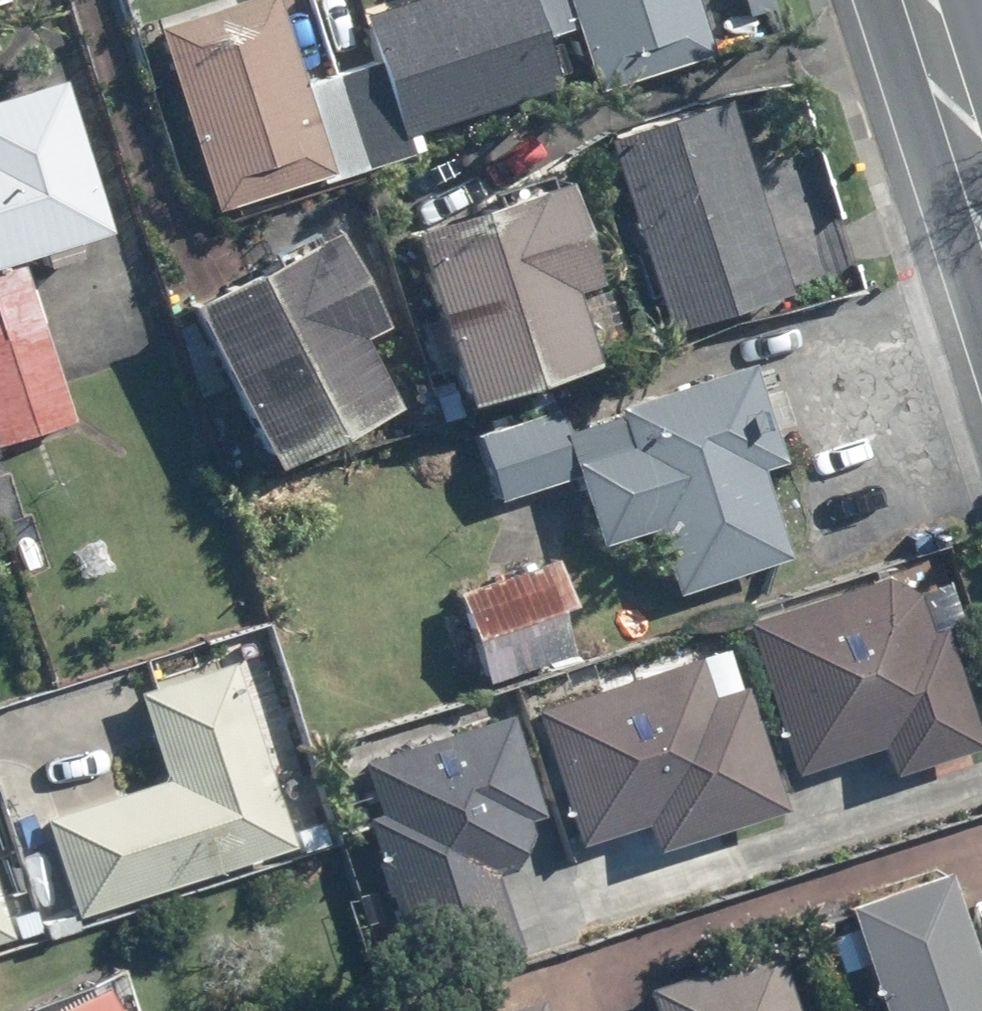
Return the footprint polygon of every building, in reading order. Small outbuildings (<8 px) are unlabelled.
[(294,44),(263,54),(246,0),(121,0),(178,179),(278,148),(280,154),(324,140),(294,44)] [(337,30),(294,44),(324,140),(381,123),(374,102),(519,56),(503,5),(502,0),(327,0),(337,30)] [(560,60),(675,23),(668,0),(541,0),(560,60)] [(578,109),(641,301),(824,240),(779,105),(717,124),(699,69),(578,109)] [(67,85),(0,106),(0,443),(75,419),(25,260),(48,253),(52,268),(86,258),(80,243),(114,232),(67,85)] [(540,154),(386,203),(442,377),(566,336),(543,263),(572,254),(540,154)] [(310,208),(164,280),(245,442),(366,380),(331,309),(355,296),(310,208)] [(607,403),(609,412),(560,429),(552,407),(467,433),(489,502),(571,475),(595,545),(648,527),(669,592),(781,556),(753,468),(775,461),(743,358),(607,403)] [(466,419),(457,392),(437,398),(444,426),(466,419)] [(557,558),(461,593),(480,644),(575,610),(557,558)] [(891,562),(728,626),(782,761),(869,727),(884,765),(981,727),(938,618),(917,626),(891,562)] [(112,664),(139,749),(18,788),(50,885),(264,816),(206,633),(112,664)] [(687,652),(535,709),(576,817),(632,796),(649,843),(773,797),(729,683),(702,693),(687,652)] [(497,686),(331,743),(410,972),(510,938),(484,862),(537,802),(497,686)] [(322,813),(291,821),(301,852),(331,843),(322,813)] [(889,1010),(981,1010),(981,963),(951,871),(853,905),(889,1010)] [(72,906),(46,914),(52,935),(79,927),(72,906)] [(12,920),(19,942),(42,935),(35,913),(12,920)] [(660,1010),(802,1010),(781,947),(653,989),(660,1010)] [(108,990),(62,1010),(118,1010),(108,990)] [(515,1010),(547,1010),(544,1002),(515,1010)]
